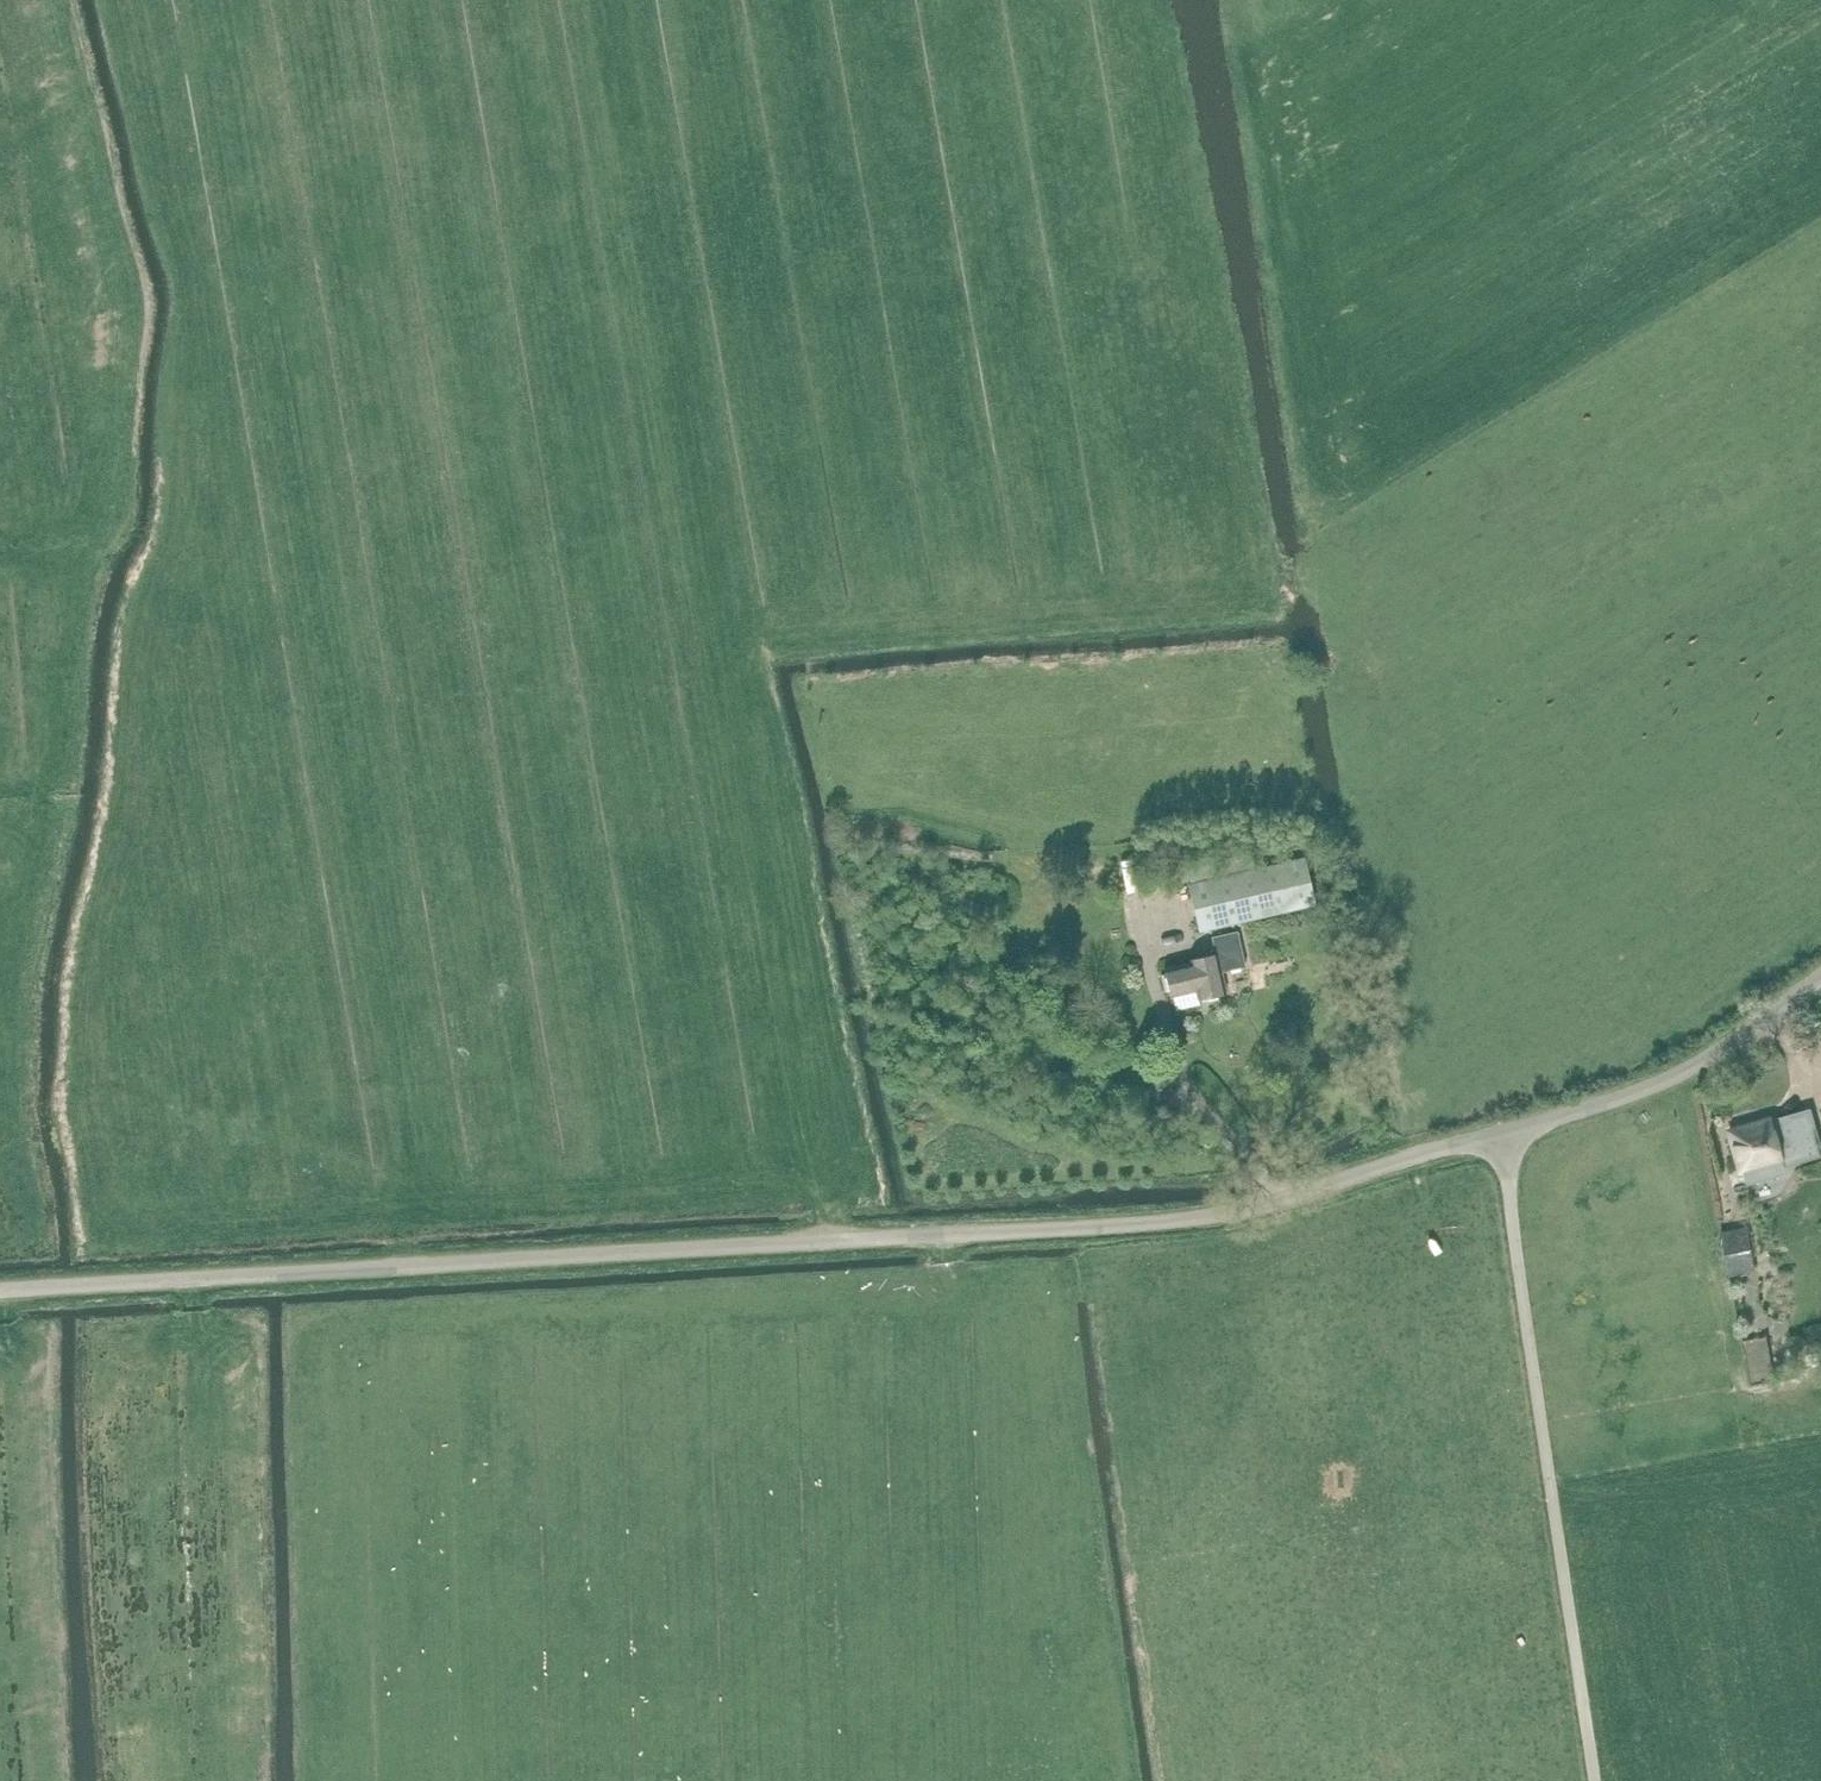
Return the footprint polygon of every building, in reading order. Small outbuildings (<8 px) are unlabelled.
[(1197,931),(1314,905),(1303,858),(1187,884),(1197,931)] [(1244,967),(1236,931),(1211,937),(1215,954),(1188,960),(1189,963),(1163,969),(1169,996),(1195,990),(1197,999),(1224,993),(1220,972),(1244,967)] [(1812,1113),(1808,1114),(1808,1113),(1781,1120),(1782,1124),(1775,1126),(1772,1118),(1730,1130),(1737,1158),(1742,1157),(1750,1185),(1791,1173),(1788,1166),(1820,1157),(1820,1142),(1812,1113)] [(1752,1231),(1752,1229),(1752,1227),(1751,1225),(1750,1224),(1749,1222),(1748,1221),(1746,1221),(1745,1220),(1743,1220),(1742,1220),(1740,1221),(1739,1221),(1737,1223),(1736,1224),(1735,1225),(1734,1228),(1721,1230),(1728,1276),(1756,1271),(1750,1234),(1751,1234),(1751,1232),(1752,1231)] [(1740,1379),(1760,1375),(1751,1333),(1731,1337),(1740,1379)]
